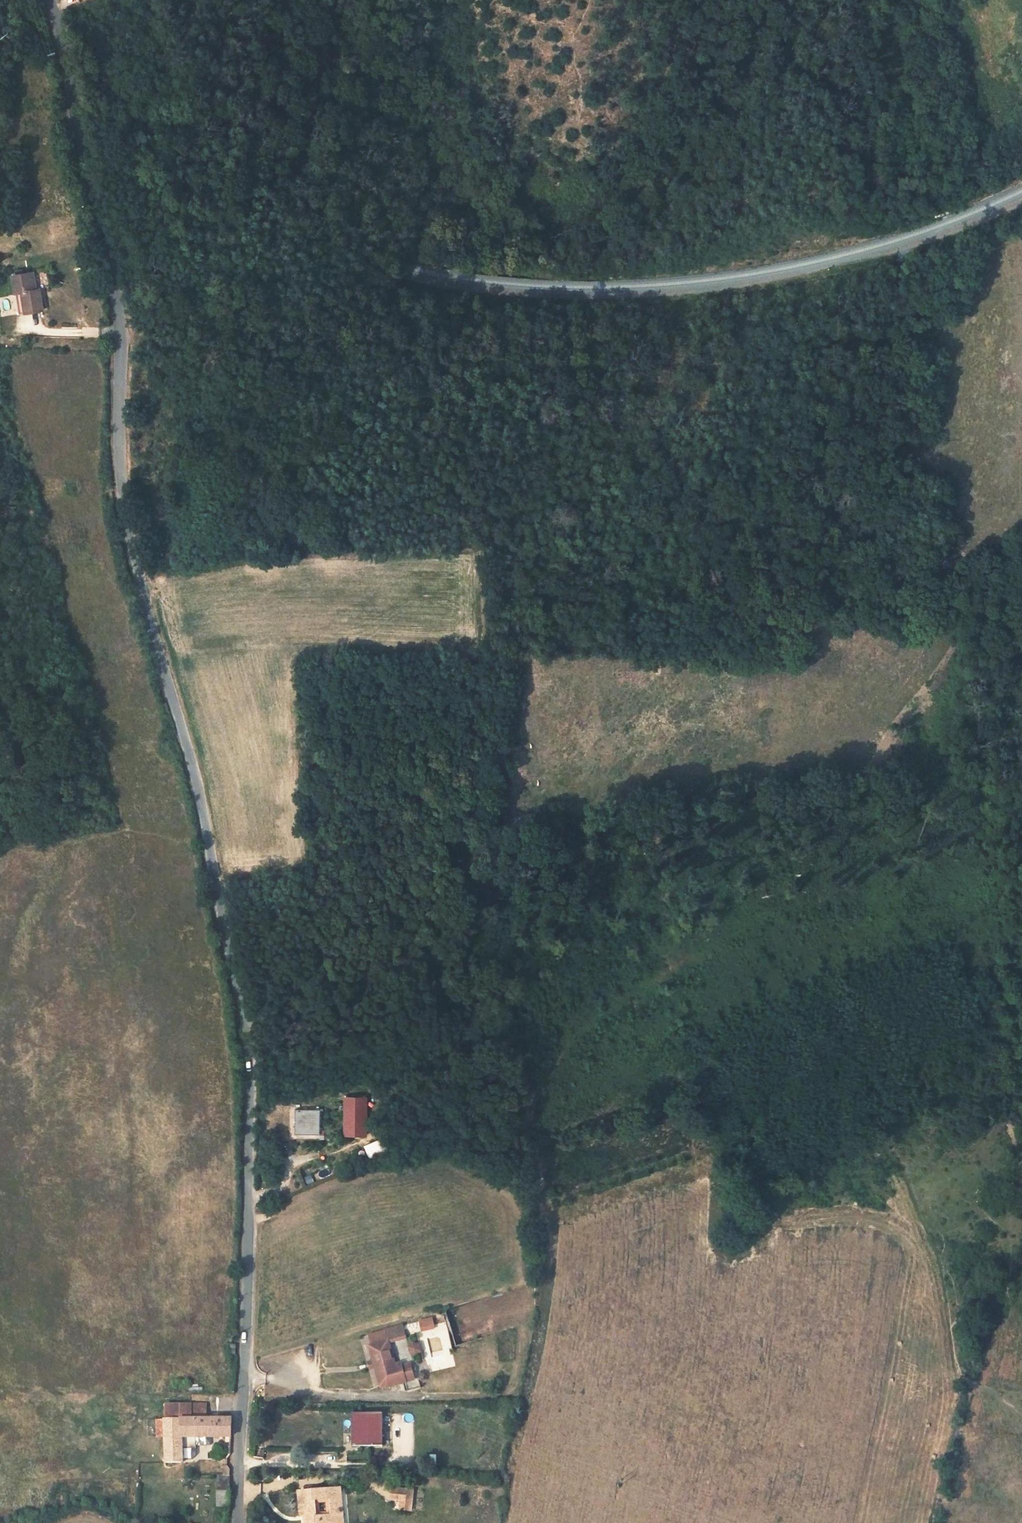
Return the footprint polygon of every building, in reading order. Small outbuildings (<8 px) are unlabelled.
[(27,310),(30,310),(32,330),(51,329),(49,308),(44,308),(43,293),(26,293),(27,310)] [(365,1095),(342,1096),(343,1132),(366,1132),(365,1095)] [(319,1110),(293,1110),(293,1135),(319,1135),(319,1110)] [(364,1146),(369,1158),(385,1152),(381,1140),(364,1146)] [(419,1321),(423,1333),(436,1329),(433,1317),(419,1321)] [(408,1325),(411,1336),(417,1334),(414,1323),(408,1325)] [(386,1328),(388,1339),(407,1334),(404,1324),(386,1328)] [(388,1339),(370,1343),(380,1384),(386,1384),(406,1380),(402,1365),(395,1367),(388,1339)] [(418,1341),(407,1346),(412,1357),(423,1353),(418,1341)] [(409,1364),(402,1365),(406,1380),(413,1378),(409,1364)] [(163,1418),(185,1418),(186,1405),(163,1406),(163,1418)] [(391,1415),(361,1414),(360,1448),(390,1448),(391,1415)] [(231,1417),(185,1418),(163,1418),(155,1418),(157,1435),(163,1436),(165,1475),(185,1474),(184,1445),(179,1443),(179,1436),(232,1433),(232,1428),(231,1417)] [(223,1479),(212,1479),(213,1507),(232,1506),(231,1469),(223,1470),(223,1479)] [(342,1509),(344,1509),(344,1484),(305,1487),(307,1510),(311,1510),(312,1522),(322,1522),(322,1521),(343,1519),(342,1509)] [(397,1489),(396,1500),(416,1502),(417,1491),(397,1489)]
